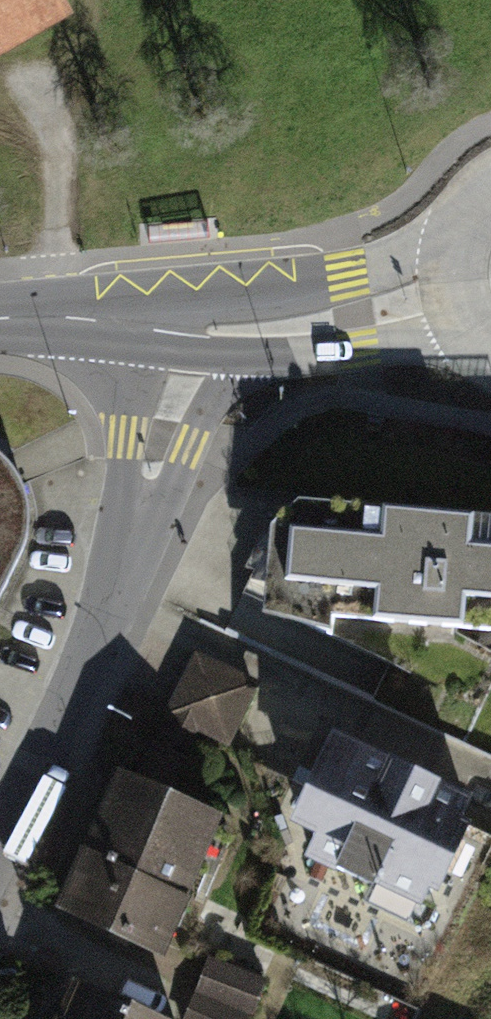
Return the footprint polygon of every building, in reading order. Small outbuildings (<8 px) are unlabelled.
[(24,592),(39,548),(39,506),(23,468),(0,454),(0,633),(24,592)] [(277,513),(268,614),(490,634),(490,532),(277,513)] [(274,699),(203,659),(166,723),(237,763),(274,699)] [(475,801),(338,744),(285,870),(423,928),(475,801)] [(116,785),(61,911),(167,957),(223,831),(116,785)] [(188,1018),(254,1018),(269,978),(209,958),(188,1018)] [(64,1018),(139,1018),(77,991),(64,1018)]
